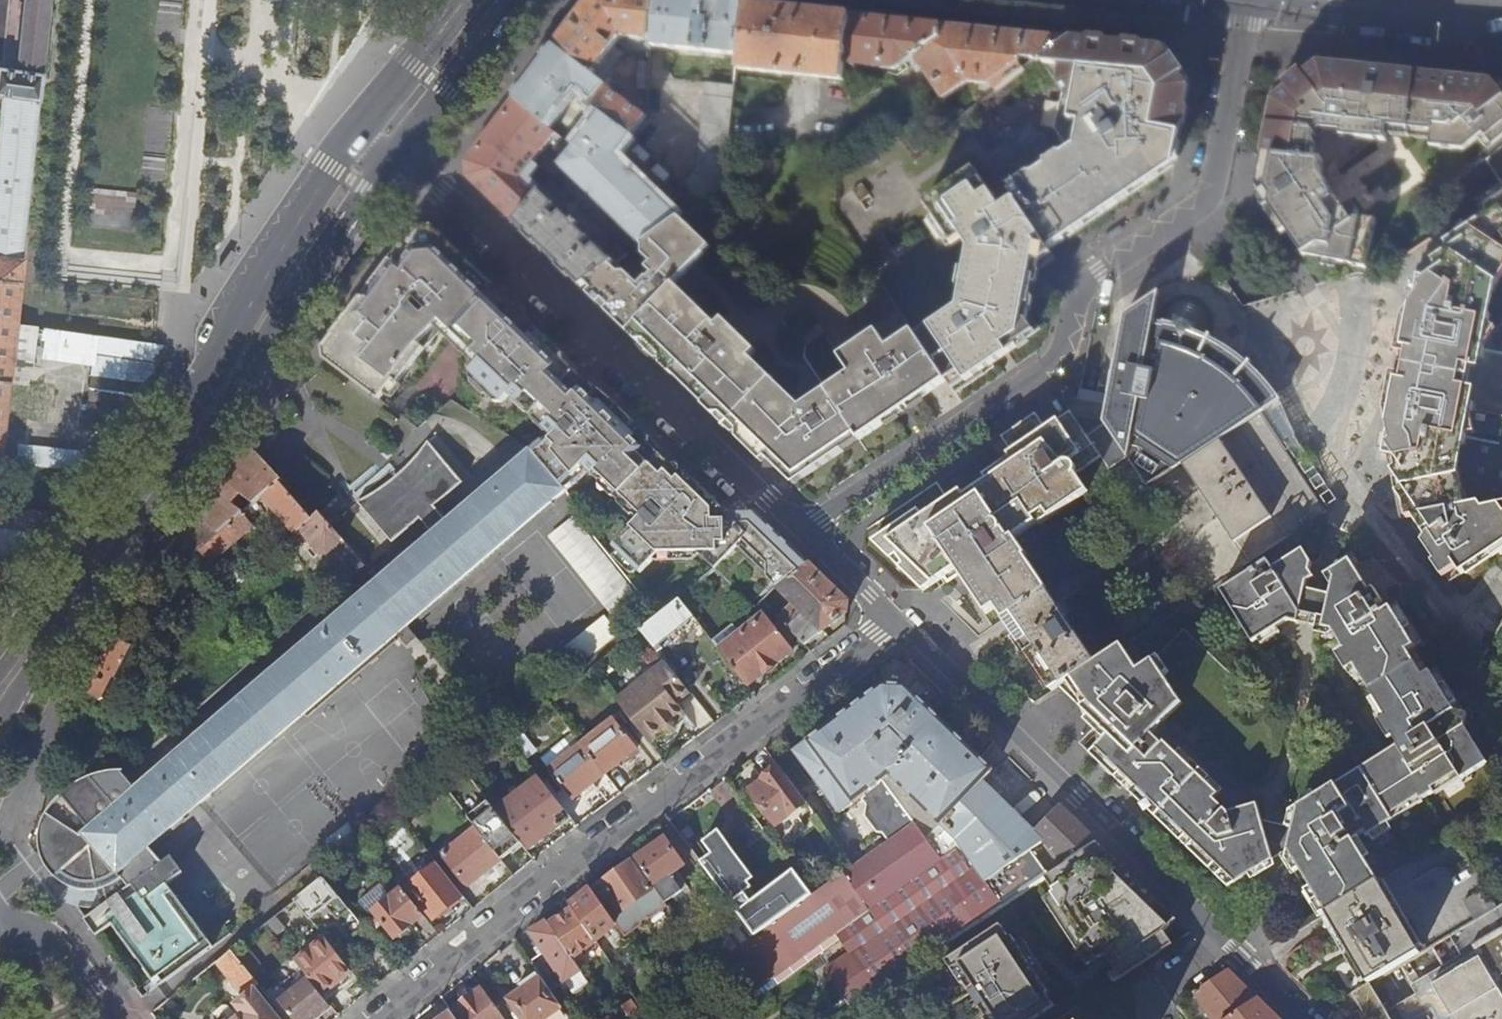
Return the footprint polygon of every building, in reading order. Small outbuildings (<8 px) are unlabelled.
[(18,48),(15,73),(40,75),(48,0),(23,0),(18,48)] [(554,47),(593,76),(602,65),(610,71),(624,53),(615,47),(622,38),(653,41),(656,0),(590,0),(554,47)] [(715,0),(656,0),(653,41),(652,46),(737,55),(743,3),(715,0)] [(850,14),(743,3),(737,55),(736,69),(843,80),(844,64),(850,14)] [(850,14),(844,64),(893,69),(903,62),(912,55),(938,37),(939,23),(850,14)] [(1069,37),(939,23),(938,37),(912,55),(943,99),(967,82),(991,83),(997,91),(1025,70),(1021,64),(1021,59),(1035,59),(1037,61),(1041,58),(1069,37)] [(1048,249),(1173,166),(1190,82),(1167,48),(1069,37),(1041,58),(1045,65),(1049,63),(1064,86),(1069,87),(1067,98),(1060,136),(1067,147),(1007,187),(1015,200),(1019,205),(1048,249)] [(647,116),(646,117),(631,137),(681,184),(697,169),(706,83),(734,85),(736,69),(737,55),(652,46),(647,116)] [(554,47),(514,100),(552,131),(555,127),(550,122),(572,93),(590,108),(591,107),(606,87),(593,76),(554,47)] [(1021,64),(1025,70),(1037,61),(1035,59),(1021,59),(1021,64)] [(887,72),(888,73),(897,76),(908,67),(903,62),(893,69),(844,64),(843,80),(841,94),(846,101),(887,72)] [(1367,268),(1377,219),(1362,216),(1353,202),(1346,207),(1323,173),(1324,159),(1315,158),(1317,133),(1323,129),(1342,131),(1342,136),(1387,140),(1389,127),(1431,131),(1430,145),(1465,149),(1484,134),(1493,144),(1501,137),(1501,82),(1470,79),(1310,62),(1275,92),(1259,175),(1267,188),(1262,192),(1287,227),(1288,230),(1304,255),(1318,257),(1322,265),(1330,260),(1367,268)] [(1045,65),(1067,98),(1069,87),(1064,86),(1049,63),(1045,65)] [(40,75),(15,73),(0,71),(0,98),(37,105),(40,75)] [(591,107),(601,115),(631,138),(631,137),(646,117),(628,103),(631,99),(623,93),(621,97),(607,86),(606,87),(591,107)] [(14,324),(20,263),(37,105),(0,98),(0,102),(0,451),(14,324)] [(514,223),(542,191),(528,179),(538,166),(534,162),(556,134),(552,131),(514,100),(466,163),(467,178),(514,223)] [(561,168),(641,246),(680,218),(624,164),(619,164),(617,162),(617,156),(631,138),(601,115),(575,149),(560,167),(561,168)] [(1469,210),(1472,208),(1475,206),(1479,204),(1483,202),(1485,203),(1501,195),(1501,182),(1501,180),(1471,200),(1458,181),(1489,157),(1501,147),(1501,137),(1493,144),(1449,180),(1469,210)] [(954,309),(917,334),(948,379),(956,392),(985,373),(983,370),(980,367),(1006,350),(1007,351),(1018,344),(1036,332),(1028,320),(1031,304),(1025,303),(1030,275),(1036,276),(1040,261),(1051,253),(1048,249),(1019,205),(1005,215),(1002,209),(975,168),(924,202),(952,243),(962,236),(967,243),(966,247),(970,248),(976,249),(974,263),(968,262),(961,293),(967,294),(965,307),(958,306),(955,305),(954,309)] [(1257,184),(1262,192),(1267,188),(1259,175),(1257,184)] [(674,192),(692,210),(702,203),(681,184),(674,192)] [(548,256),(576,226),(563,213),(557,219),(551,213),(557,207),(542,191),(514,223),(548,256)] [(1277,226),(1281,231),(1287,227),(1262,192),(1256,196),(1274,222),(1279,221),(1277,226)] [(1472,208),(1480,220),(1469,228),(1464,224),(1428,277),(1417,274),(1416,278),(1408,319),(1401,318),(1399,333),(1405,335),(1401,354),(1418,357),(1419,350),(1434,353),(1434,357),(1451,361),(1451,359),(1463,361),(1465,353),(1481,357),(1483,350),(1501,353),(1501,195),(1494,200),(1499,207),(1494,211),(1490,206),(1488,204),(1485,203),(1483,202),(1479,204),(1475,206),(1472,208)] [(1019,205),(1015,200),(1002,209),(1005,215),(1019,205)] [(1494,200),(1488,204),(1490,206),(1494,211),(1499,207),(1494,200)] [(567,206),(582,220),(587,214),(572,201),(567,206)] [(641,287),(616,264),(587,283),(611,306),(766,456),(793,483),(844,449),(840,444),(855,434),(859,439),(948,379),(917,334),(914,330),(909,334),(889,348),(878,331),(841,356),(851,373),(801,407),(792,413),(787,409),(790,405),(746,363),(751,358),(757,351),(724,320),(718,326),(713,331),(693,311),(697,306),(676,285),(705,254),(694,243),(700,237),(680,218),(641,246),(644,248),(645,256),(653,264),(648,269),(654,275),(650,280),(648,278),(641,287)] [(590,239),(576,226),(548,256),(581,288),(587,283),(616,264),(596,245),(590,252),(584,245),(590,239)] [(323,349),(325,359),(380,399),(394,379),(398,382),(424,347),(446,325),(452,331),(466,344),(505,304),(491,291),(490,290),(490,283),(436,231),(412,233),(323,349)] [(711,247),(700,237),(694,243),(705,254),(711,247)] [(976,249),(970,248),(968,262),(974,263),(976,249)] [(1117,354),(1197,453),(1259,412),(1263,410),(1255,399),(1246,390),(1254,382),(1244,373),(1237,367),(1233,364),(1226,359),(1233,350),(1208,336),(1204,340),(1202,343),(1199,345),(1194,347),(1190,348),(1186,348),(1182,348),(1179,348),(1175,346),(1171,344),(1167,341),(1164,338),(1162,334),(1161,330),(1160,324),(1160,321),(1160,317),(1155,316),(1160,291),(1123,316),(1117,354)] [(961,293),(958,306),(965,307),(967,294),(961,293)] [(1204,340),(1208,336),(1211,327),(1212,317),(1207,308),(1200,301),(1192,297),(1180,297),(1172,301),(1164,308),(1160,317),(1160,321),(1160,324),(1161,330),(1162,334),(1164,338),(1167,341),(1171,344),(1175,346),(1179,348),(1182,348),(1186,348),(1190,348),(1194,347),(1199,345),(1202,343),(1204,340)] [(480,393),(471,412),(495,427),(495,422),(504,423),(512,422),(520,420),(528,417),(531,416),(552,437),(534,452),(565,488),(585,467),(640,520),(614,547),(641,573),(660,553),(699,552),(717,570),(756,608),(762,602),(778,588),(809,564),(756,513),(729,514),(720,506),(714,512),(696,495),(703,488),(633,421),(627,428),(608,409),(614,403),(596,385),(588,385),(563,361),(563,353),(520,312),(513,312),(505,304),(466,344),(482,360),(471,371),(487,387),(480,393)] [(766,456),(611,306),(607,310),(705,403),(703,405),(761,460),(766,456)] [(713,331),(718,326),(697,306),(693,311),(713,331)] [(43,356),(94,363),(91,387),(136,392),(138,380),(157,383),(163,340),(47,326),(43,356)] [(1399,333),(1386,392),(1393,393),(1397,374),(1414,378),(1413,385),(1427,387),(1428,383),(1446,387),(1445,389),(1457,391),(1463,361),(1451,359),(1451,361),(1434,357),(1434,353),(1419,350),(1418,357),(1401,354),(1405,335),(1399,333)] [(980,367),(983,370),(1019,345),(1018,344),(1007,351),(1006,350),(980,367)] [(1255,399),(1263,410),(1279,399),(1271,388),(1270,382),(1253,366),(1247,361),(1233,350),(1226,359),(1233,364),(1237,367),(1244,373),(1254,382),(1246,390),(1255,399)] [(1197,453),(1117,354),(1115,362),(1114,362),(1110,385),(1108,385),(1108,387),(1098,385),(1096,396),(1077,393),(1075,400),(1067,406),(1071,412),(1108,468),(1119,483),(1112,489),(1126,510),(1155,490),(1150,484),(1197,453)] [(792,413),(801,407),(751,358),(746,363),(790,405),(787,409),(792,413)] [(1501,546),(1501,416),(1471,409),(1472,402),(1455,398),(1457,391),(1445,389),(1446,387),(1428,383),(1427,387),(1413,385),(1414,378),(1397,374),(1393,393),(1386,392),(1384,408),(1389,409),(1381,453),(1393,455),(1404,510),(1415,508),(1416,513),(1414,514),(1413,516),(1412,517),(1411,517),(1410,520),(1411,523),(1411,525),(1412,527),(1414,528),(1417,529),(1420,530),(1424,536),(1427,536),(1432,544),(1426,548),(1434,560),(1443,574),(1448,582),(1501,546)] [(1279,399),(1279,400),(1281,398),(1272,384),(1270,382),(1271,388),(1279,399)] [(1259,412),(1260,413),(1279,400),(1279,399),(1263,410),(1259,412)] [(627,428),(633,421),(614,403),(608,409),(627,428)] [(996,606),(1005,620),(1048,591),(1025,556),(1028,555),(1015,536),(1036,522),(1033,517),(1045,509),(1050,516),(1088,491),(1084,484),(1108,468),(1071,412),(1047,429),(1036,414),(1003,436),(1012,451),(1014,455),(1011,457),(923,516),(919,510),(873,541),(923,589),(944,575),(947,581),(960,572),(986,613),(996,606)] [(1158,535),(1198,594),(1261,552),(1291,533),(1325,510),(1260,413),(1259,412),(1197,453),(1150,484),(1155,490),(1168,509),(1170,508),(1179,522),(1158,535)] [(157,988),(213,947),(167,885),(181,874),(169,857),(146,874),(135,859),(367,662),(370,665),(398,642),(395,639),(398,636),(408,627),(440,600),(460,624),(536,560),(515,536),(567,491),(565,488),(534,452),(450,524),(435,507),(464,483),(430,443),(418,458),(412,465),(403,474),(396,479),(384,488),(374,495),(359,504),(393,544),(421,520),(435,537),(138,788),(123,771),(95,777),(82,782),(70,789),(56,802),(45,816),(40,834),(39,852),(46,867),(47,869),(49,874),(51,876),(53,880),(59,884),(63,887),(67,889),(73,891),(78,892),(81,893),(86,893),(91,893),(97,891),(102,908),(84,921),(96,937),(112,926),(157,988)] [(263,496),(280,481),(281,481),(250,446),(175,546),(190,558),(207,544),(243,513),(233,505),(241,495),(248,500),(242,505),(247,510),(263,496)] [(296,534),(312,520),(280,481),(263,496),(296,534)] [(931,507),(949,494),(940,482),(922,495),(931,507)] [(714,512),(720,506),(703,488),(696,495),(714,512)] [(49,507),(0,503),(0,572),(49,507)] [(243,513),(207,544),(218,557),(253,526),(243,513)] [(331,550),(342,540),(320,514),(312,520),(296,534),(293,536),(297,540),(305,533),(320,551),(328,552),(331,550)] [(572,527),(547,547),(612,628),(619,623),(638,608),(572,527)] [(1291,533),(1261,552),(1267,562),(1219,591),(1251,643),(1287,620),(1297,623),(1299,613),(1305,589),(1306,582),(1313,578),(1309,571),(1311,563),(1291,533)] [(282,539),(285,543),(291,538),(288,535),(282,539)] [(331,550),(353,577),(365,566),(342,540),(331,550)] [(1443,574),(1434,560),(1431,562),(1440,577),(1443,574)] [(1289,850),(1328,913),(1341,905),(1340,904),(1378,881),(1379,880),(1354,839),(1366,831),(1368,835),(1395,818),(1392,814),(1421,796),(1422,799),(1435,790),(1434,788),(1458,772),(1461,777),(1487,761),(1439,684),(1432,689),(1423,676),(1408,651),(1400,639),(1407,634),(1391,607),(1383,612),(1382,613),(1378,606),(1379,604),(1384,601),(1375,588),(1370,592),(1351,561),(1336,570),(1334,577),(1327,581),(1332,588),(1330,595),(1324,619),(1322,628),(1331,630),(1343,648),(1335,653),(1346,671),(1354,666),(1386,716),(1377,721),(1393,747),(1299,807),(1289,850)] [(796,605),(780,620),(805,646),(847,614),(848,602),(809,564),(778,588),(796,605)] [(1311,616),(1324,619),(1330,595),(1316,592),(1305,589),(1299,613),(1311,616)] [(1051,691),(1058,687),(1095,662),(1048,591),(1005,620),(1051,691)] [(681,599),(658,617),(642,630),(655,647),(656,648),(659,652),(664,648),(661,644),(695,618),(681,599)] [(767,614),(720,651),(747,687),(794,650),(767,614)] [(89,695),(103,702),(115,679),(118,681),(131,655),(144,667),(161,651),(140,631),(121,617),(107,635),(116,640),(89,695)] [(408,627),(398,636),(415,656),(426,648),(408,627)] [(587,633),(564,651),(577,667),(600,649),(587,633)] [(1415,647),(1407,634),(1400,639),(1408,651),(1415,647)] [(1228,886),(1242,878),(1274,859),(1257,804),(1228,813),(1213,799),(1203,789),(1208,784),(1163,741),(1161,744),(1151,734),(1181,702),(1153,660),(1145,665),(1123,644),(1095,662),(1058,687),(1097,724),(1101,728),(1108,735),(1099,745),(1090,754),(1115,778),(1120,772),(1135,786),(1130,792),(1180,840),(1186,834),(1194,841),(1188,847),(1211,869),(1216,863),(1223,869),(1217,875),(1228,886)] [(631,689),(616,701),(648,742),(663,730),(664,731),(670,732),(675,728),(675,722),(675,721),(685,714),(677,703),(690,693),(666,662),(631,689)] [(1432,689),(1439,684),(1431,671),(1423,676),(1432,689)] [(884,830),(891,840),(991,768),(908,687),(884,685),(794,752),(839,813),(882,782),(885,786),(867,800),(870,805),(869,817),(879,830),(884,830)] [(72,706),(88,715),(91,713),(97,701),(80,691),(72,706)] [(614,719),(582,745),(605,775),(638,749),(614,719)] [(605,775),(582,745),(550,770),(574,800),(605,775)] [(724,958),(751,994),(834,933),(839,940),(850,954),(875,989),(890,979),(909,966),(928,953),(953,936),(986,914),(1033,883),(1064,863),(1096,842),(1060,807),(1036,832),(1031,828),(985,783),(984,782),(994,771),(991,768),(891,840),(853,867),(812,895),(755,936),(724,958)] [(781,768),(779,769),(773,768),(767,773),(766,779),(751,789),(776,825),(806,803),(781,768)] [(522,792),(496,812),(518,840),(522,838),(532,850),(572,819),(539,778),(522,792)] [(1203,789),(1213,799),(1218,794),(1208,784),(1203,789)] [(496,812),(489,803),(475,814),(481,822),(479,824),(510,864),(526,850),(518,840),(496,812)] [(325,853),(331,861),(375,827),(369,819),(325,853)] [(502,861),(477,828),(443,855),(469,887),(502,861)] [(751,932),(755,936),(812,895),(793,869),(779,879),(780,881),(750,903),(744,894),(753,888),(714,834),(703,842),(712,853),(700,862),(739,915),(751,932)] [(665,838),(636,859),(666,903),(688,887),(677,871),(685,865),(665,838)] [(1106,852),(1096,842),(1064,863),(1071,872),(1084,863),(1086,865),(1106,852)] [(632,861),(592,889),(613,919),(652,891),(632,861)] [(464,898),(438,865),(408,889),(434,922),(464,898)] [(365,929),(326,878),(295,902),(311,922),(328,909),(352,939),(365,929)] [(1083,918),(1058,881),(1016,909),(1040,945),(1041,946),(1081,919),(1083,918)] [(1341,905),(1328,913),(1370,982),(1422,952),(1378,881),(1340,904),(1341,905)] [(1114,929),(1157,901),(1137,882),(1083,918),(1081,919),(1099,946),(1112,938),(1114,936),(1115,935),(1115,933),(1115,931),(1114,929)] [(424,917),(400,887),(389,895),(392,899),(374,913),(396,940),(398,938),(401,938),(410,931),(410,928),(424,917)] [(1486,890),(1497,908),(1499,907),(1488,888),(1486,890)] [(595,941),(616,924),(613,919),(592,889),(571,906),(573,909),(595,941)] [(1466,902),(1476,920),(1497,908),(1486,890),(1466,902)] [(1499,907),(1497,908),(1476,920),(1450,936),(1467,964),(1386,1012),(1369,983),(1351,993),(1366,1018),(1501,1018),(1501,905),(1499,907)] [(573,959),(596,943),(595,941),(573,909),(555,922),(552,917),(547,920),(548,921),(573,959)] [(724,958),(755,936),(751,932),(739,915),(695,947),(709,968),(724,958)] [(541,947),(528,958),(542,978),(551,991),(565,982),(580,971),(573,959),(548,921),(531,932),(541,947)] [(751,994),(756,1001),(839,940),(834,933),(751,994)] [(953,936),(928,953),(938,973),(945,967),(940,957),(959,945),(953,936)] [(324,938),(295,961),(326,1001),(344,986),(341,981),(351,973),(324,938)] [(256,989),(259,986),(245,968),(232,951),(217,964),(244,998),(234,1006),(242,1015),(236,1018),(279,1018),(256,989)] [(844,959),(842,965),(831,973),(853,1003),(875,989),(850,954),(844,959)] [(1060,984),(1077,1009),(1122,979),(1106,954),(1060,984)] [(1228,970),(1193,993),(1210,1018),(1229,1018),(1252,1004),(1258,999),(1228,970)] [(575,995),(589,984),(580,971),(565,982),(575,995)] [(948,992),(953,1003),(986,981),(981,972),(969,981),(948,992)] [(542,978),(539,981),(537,977),(524,986),(526,989),(510,1000),(523,1018),(546,1018),(562,1008),(551,991),(542,978)] [(278,1002),(292,1018),(316,1018),(329,1008),(306,979),(278,1002)] [(482,988),(453,1012),(457,1018),(503,1018),(482,988)] [(1258,999),(1252,1004),(1229,1018),(1278,1018),(1258,999)] [(453,1012),(449,1007),(432,1018),(457,1018),(453,1012)]
